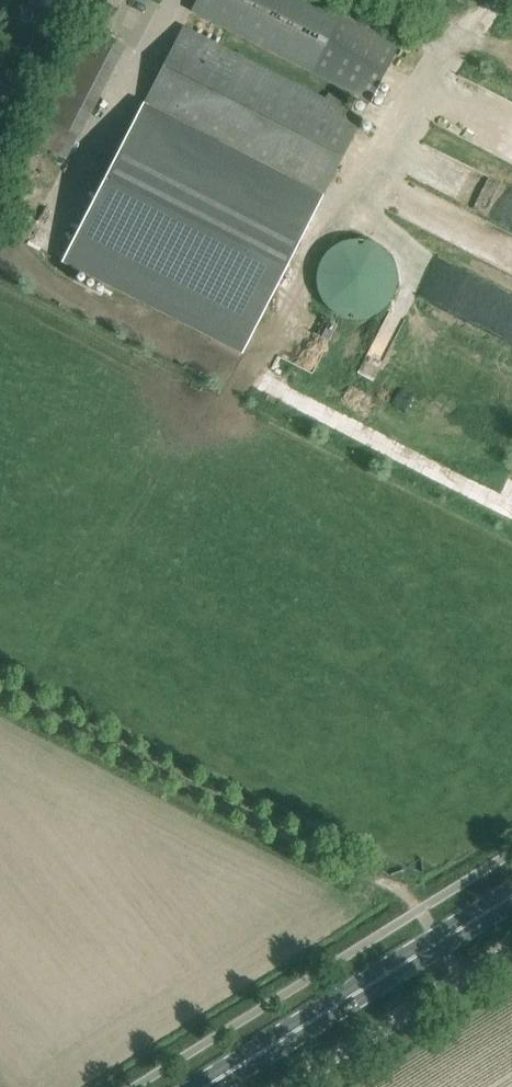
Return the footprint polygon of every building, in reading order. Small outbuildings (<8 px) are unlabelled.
[(115,9),(120,0),(99,0),(115,9)] [(193,11),(370,101),(399,45),(312,0),(198,0),(193,11)] [(65,60),(107,81),(124,48),(82,27),(65,60)] [(362,118),(184,29),(145,106),(322,196),(362,118)] [(322,196),(145,106),(65,265),(243,354),(322,196)] [(336,314),(352,320),(363,320),(376,315),(387,306),(394,293),(397,282),(395,268),(388,255),(379,247),(367,241),(353,240),(341,243),(329,251),(322,261),(317,274),(317,286),(319,294),(326,306),(336,314)] [(372,376),(388,341),(377,336),(361,370),(372,376)]
